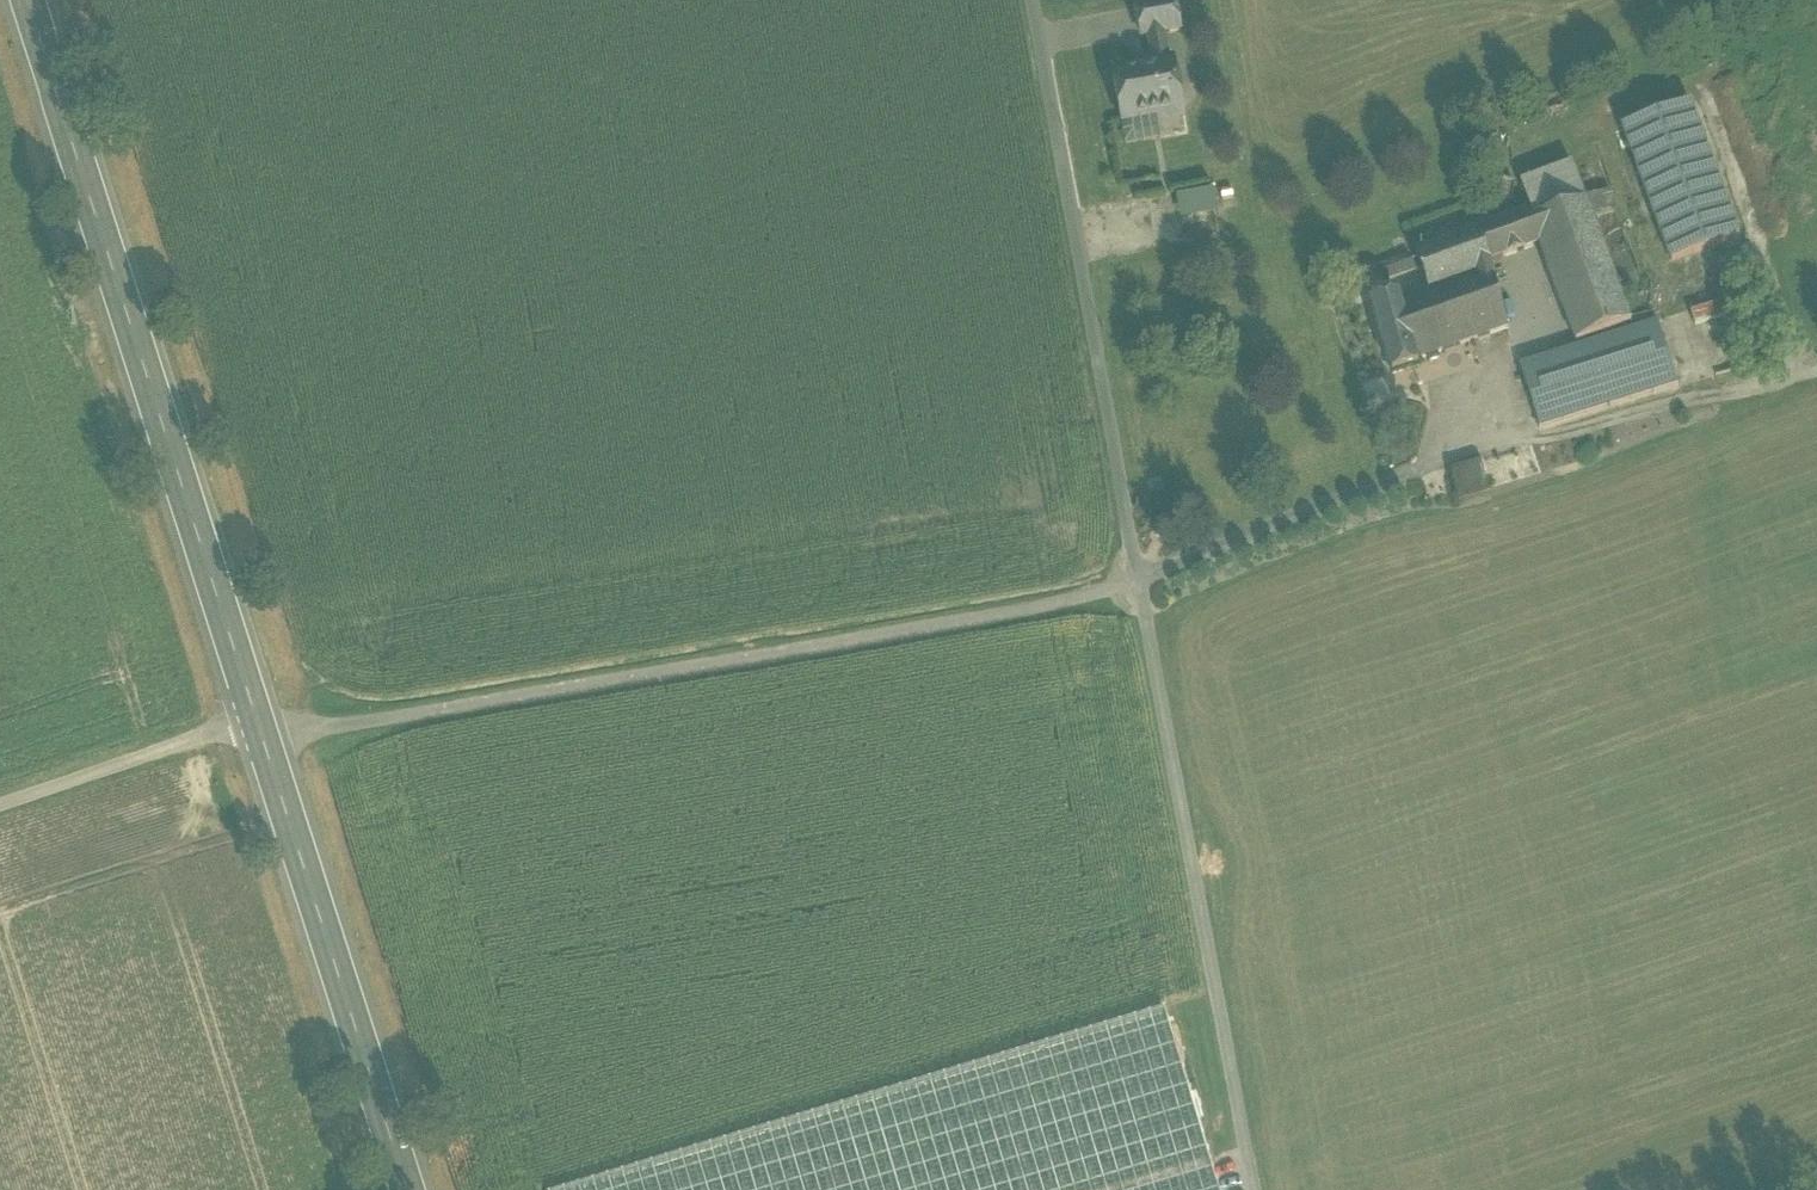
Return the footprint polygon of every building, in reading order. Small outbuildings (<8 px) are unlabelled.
[(1174,2),(1137,8),(1142,39),(1149,37),(1162,35),(1179,32),(1174,2)] [(1162,35),(1149,37),(1154,66),(1139,68),(1139,73),(1114,78),(1123,124),(1162,117),(1160,110),(1180,106),(1173,62),(1168,63),(1162,35)] [(1690,104),(1622,128),(1671,263),(1739,238),(1690,104)] [(1533,221),(1585,201),(1573,168),(1521,187),(1530,212),(1533,221)] [(1654,315),(1609,193),(1586,201),(1631,323),(1654,315)] [(1175,200),(1180,226),(1207,221),(1202,195),(1175,200)] [(1570,327),(1577,342),(1631,323),(1586,201),(1585,201),(1533,221),(1541,244),(1570,327)] [(1530,212),(1415,254),(1428,292),(1489,263),(1541,244),(1533,221),(1530,212)] [(1407,256),(1380,266),(1385,280),(1412,270),(1407,256)] [(1489,263),(1428,292),(1399,303),(1416,361),(1427,357),(1430,364),(1439,361),(1437,354),(1508,329),(1489,263)] [(1399,303),(1397,296),(1371,304),(1392,375),(1418,367),(1416,361),(1399,303)] [(1714,304),(1687,311),(1690,323),(1718,315),(1714,304)] [(1657,325),(1520,370),(1540,432),(1677,387),(1657,325)] [(1483,463),(1481,464),(1488,490),(1540,476),(1533,449),(1483,463)] [(1483,462),(1450,471),(1458,499),(1488,490),(1481,464),(1483,463),(1483,462)] [(1172,526),(1162,522),(1157,534),(1166,538),(1172,526)] [(575,1189),(1218,1189),(1165,1013),(575,1189)]
